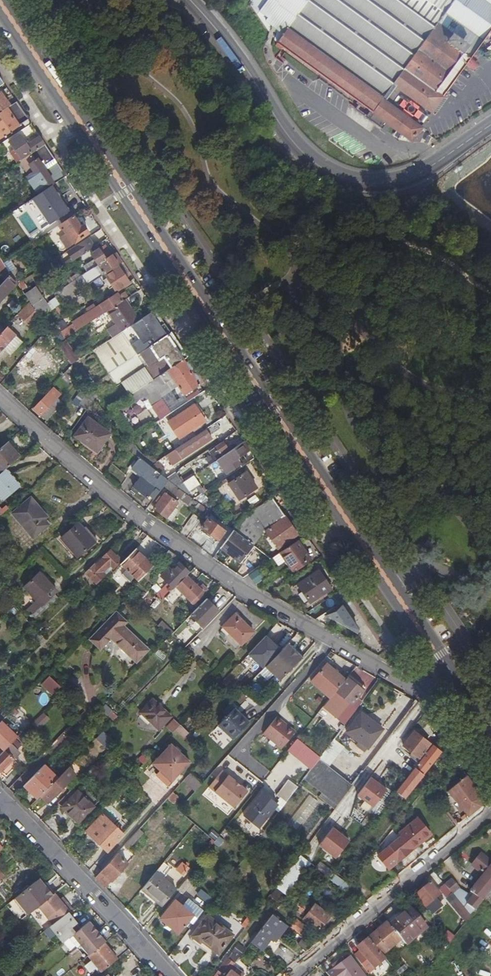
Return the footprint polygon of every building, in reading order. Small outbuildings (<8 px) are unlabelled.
[(260,12),(268,18),(265,22),(284,35),(278,43),(371,111),(368,116),(378,123),(381,118),(412,140),(421,127),(383,99),(393,84),(431,111),(433,107),(437,110),(442,103),(439,100),(463,67),(490,28),(490,0),(268,0),(260,12)] [(10,107),(1,94),(0,94),(0,113),(10,107)] [(19,126),(27,120),(16,103),(13,105),(10,107),(0,113),(0,139),(19,126)] [(27,120),(19,126),(22,131),(31,125),(27,120)] [(24,143),(37,134),(34,131),(31,125),(22,131),(18,133),(19,136),(9,143),(21,160),(31,154),(44,146),(39,138),(27,147),(24,143)] [(51,186),(54,184),(41,165),(43,164),(45,166),(54,160),(44,146),(31,154),(31,155),(35,161),(29,166),(34,173),(29,177),(28,177),(39,194),(51,186)] [(34,173),(29,166),(24,169),(29,177),(34,173)] [(55,192),(51,186),(39,194),(32,199),(49,225),(68,212),(59,199),(60,196),(60,195),(60,194),(59,193),(57,193),(55,192)] [(89,233),(98,227),(87,210),(78,216),(89,233)] [(73,217),(62,224),(65,229),(62,230),(65,235),(60,239),(67,249),(88,234),(83,226),(80,228),(73,217)] [(87,240),(69,251),(75,261),(93,249),(87,240)] [(81,278),(87,286),(105,275),(105,274),(117,265),(111,257),(106,261),(98,250),(91,255),(98,266),(81,278)] [(5,280),(8,277),(10,274),(0,259),(0,275),(5,280)] [(232,261),(224,267),(229,274),(235,270),(234,267),(236,266),(232,261)] [(119,268),(105,277),(115,292),(129,283),(119,268)] [(0,285),(0,301),(16,284),(8,277),(5,280),(0,285)] [(59,301),(74,294),(69,285),(54,292),(59,301)] [(24,295),(29,303),(39,318),(50,311),(44,302),(41,303),(39,301),(42,299),(35,288),(24,295)] [(124,302),(128,299),(124,293),(119,297),(117,295),(96,309),(94,306),(86,311),(88,314),(74,324),(78,331),(107,313),(124,302)] [(137,322),(124,302),(107,313),(115,325),(107,330),(112,339),(121,333),(137,322)] [(31,328),(39,318),(29,304),(17,316),(31,328)] [(137,355),(140,353),(162,339),(170,333),(155,310),(148,315),(137,322),(121,333),(137,355)] [(0,335),(0,352),(1,351),(9,358),(21,344),(13,337),(14,336),(6,329),(3,332),(0,335)] [(137,355),(121,333),(112,339),(92,352),(107,375),(112,371),(137,355)] [(128,397),(131,396),(151,382),(170,369),(184,361),(187,358),(186,356),(170,333),(162,339),(140,353),(148,366),(120,384),(128,397)] [(61,351),(68,346),(65,342),(59,347),(61,351)] [(78,362),(68,346),(61,351),(71,366),(78,362)] [(32,347),(24,357),(25,359),(19,366),(37,381),(51,364),(32,347)] [(65,373),(70,367),(55,347),(47,352),(58,368),(57,368),(61,373),(62,372),(63,374),(65,373)] [(112,371),(107,375),(116,387),(120,384),(148,366),(140,353),(137,355),(112,371)] [(184,361),(200,385),(204,382),(187,358),(184,361)] [(160,421),(170,414),(160,398),(178,386),(185,395),(200,385),(184,361),(170,369),(151,382),(131,396),(136,403),(144,397),(151,408),(160,421)] [(70,378),(75,371),(71,366),(70,367),(65,373),(70,378)] [(88,391),(94,399),(94,398),(100,394),(94,384),(87,389),(88,391)] [(52,389),(33,410),(45,420),(54,410),(49,406),(58,396),(52,389)] [(79,405),(86,409),(94,399),(88,391),(79,405)] [(196,436),(204,431),(200,425),(205,422),(200,414),(203,412),(197,404),(169,423),(179,439),(192,431),(196,436)] [(153,425),(160,421),(151,408),(144,413),(153,425)] [(109,435),(87,419),(74,437),(96,452),(100,447),(109,435)] [(206,430),(210,436),(220,429),(216,423),(206,430)] [(210,436),(206,430),(179,448),(165,457),(171,466),(212,439),(210,436)] [(125,445),(129,451),(139,458),(145,463),(150,460),(146,453),(141,456),(139,454),(139,452),(130,441),(125,445)] [(227,453),(230,451),(224,442),(212,449),(218,458),(224,455),(227,453)] [(236,459),(249,450),(246,445),(243,442),(230,451),(227,453),(224,455),(218,458),(218,459),(226,471),(232,468),(233,469),(240,465),(236,459)] [(0,449),(0,471),(1,473),(6,469),(20,458),(6,444),(0,449)] [(159,474),(150,467),(145,463),(139,458),(129,471),(139,478),(132,487),(147,498),(149,495),(154,499),(164,486),(168,481),(159,474)] [(154,463),(150,467),(159,474),(163,470),(154,463)] [(112,466),(104,477),(110,482),(118,470),(112,466)] [(6,469),(1,473),(0,474),(0,496),(3,500),(20,486),(6,469)] [(256,488),(246,472),(228,484),(239,500),(256,488)] [(198,484),(193,476),(183,482),(176,487),(184,493),(198,484)] [(184,493),(176,487),(168,481),(164,486),(190,506),(193,503),(194,500),(184,493)] [(154,509),(167,518),(168,516),(173,519),(178,512),(177,508),(174,507),(178,503),(164,493),(161,497),(159,497),(156,501),(158,502),(154,509)] [(284,517),(271,498),(243,517),(233,530),(253,546),(265,530),(284,517)] [(34,538),(48,525),(35,510),(38,507),(31,499),(13,515),(34,538)] [(207,511),(197,503),(195,506),(194,507),(193,508),(193,509),(203,516),(207,511)] [(186,526),(192,531),(196,525),(200,520),(194,516),(186,526)] [(297,535),(284,517),(265,530),(269,537),(265,539),(267,542),(271,540),(277,548),(297,535)] [(208,519),(205,524),(201,528),(199,531),(216,543),(224,531),(208,519)] [(196,525),(201,528),(205,524),(200,520),(196,525)] [(78,556),(95,541),(87,533),(78,522),(62,537),(78,556)] [(233,530),(221,547),(227,552),(230,550),(236,554),(233,557),(240,562),(253,546),(233,530)] [(296,542),(278,554),(291,573),(309,561),(296,542)] [(135,550),(122,564),(139,580),(152,566),(145,560),(135,550)] [(160,559),(162,557),(154,550),(145,560),(152,566),(160,559)] [(174,558),(176,556),(172,553),(168,550),(162,557),(160,559),(166,563),(172,557),(174,558)] [(95,566),(94,565),(85,573),(96,584),(105,576),(102,573),(109,567),(110,566),(113,569),(120,562),(110,551),(103,558),(96,565),(95,566)] [(163,597),(185,575),(188,572),(182,566),(179,568),(176,565),(163,578),(170,584),(167,588),(165,586),(157,594),(162,598),(163,597)] [(258,567),(248,574),(255,585),(266,578),(258,567)] [(25,609),(36,620),(58,598),(54,593),(57,591),(38,571),(22,585),(35,599),(25,609)] [(310,603),(330,589),(318,571),(298,584),(310,603)] [(198,587),(185,575),(163,597),(171,604),(181,593),(192,603),(206,589),(200,584),(198,587)] [(218,610),(206,598),(191,615),(203,626),(218,610)] [(93,605),(87,599),(79,608),(86,613),(93,605)] [(356,632),(357,629),(341,605),(326,614),(356,632)] [(116,613),(91,639),(100,649),(111,638),(136,662),(147,650),(122,626),(126,622),(116,613)] [(241,644),(253,631),(234,613),(221,625),(241,644)] [(160,620),(157,624),(170,636),(173,632),(160,620)] [(31,625),(26,630),(41,646),(46,640),(31,625)] [(248,653),(264,668),(266,665),(281,650),(266,635),(248,653)] [(304,657),(288,643),(287,644),(302,659),(304,657)] [(282,680),(302,659),(287,644),(281,650),(266,665),(282,680)] [(143,669),(148,675),(158,666),(152,660),(143,669)] [(311,681),(331,698),(346,679),(327,663),(311,681)] [(348,677),(364,691),(366,688),(350,674),(348,677)] [(49,698),(53,702),(64,690),(49,676),(41,685),(52,695),(49,698)] [(346,679),(331,698),(323,707),(345,724),(361,703),(356,701),(358,698),(364,691),(348,677),(346,679)] [(140,713),(158,730),(171,717),(152,699),(140,713)] [(232,739),(249,722),(235,708),(218,725),(219,726),(232,739)] [(38,729),(48,718),(41,711),(31,722),(38,729)] [(365,752),(382,730),(361,713),(347,732),(359,742),(356,746),(365,752)] [(281,750),(296,731),(277,715),(262,734),(281,750)] [(166,727),(172,733),(179,725),(174,719),(166,727)] [(0,723),(0,747),(5,751),(15,740),(18,737),(2,722),(0,723)] [(116,743),(103,731),(97,738),(109,750),(116,743)] [(431,743),(415,732),(404,746),(420,757),(431,743)] [(311,769),(319,759),(320,757),(297,739),(288,750),(311,769)] [(0,756),(0,770),(1,772),(20,753),(16,750),(21,746),(15,740),(5,751),(0,756)] [(176,772),(178,774),(190,763),(172,745),(152,764),(159,772),(156,775),(167,786),(174,779),(172,777),(176,772)] [(441,751),(433,745),(398,789),(397,791),(405,797),(441,751)] [(303,779),(321,793),(334,802),(337,805),(352,785),(319,759),(311,769),(303,779)] [(41,796),(58,778),(45,765),(24,786),(38,799),(41,796)] [(68,767),(58,778),(41,796),(47,802),(75,774),(68,767)] [(247,791),(223,771),(209,787),(234,807),(247,791)] [(190,774),(185,779),(197,790),(202,784),(190,774)] [(372,807),(386,787),(365,774),(352,793),(372,807)] [(482,797),(467,775),(459,782),(457,780),(448,788),(450,789),(449,791),(469,816),(481,805),(482,797)] [(286,802),(297,787),(288,779),(276,795),(286,802)] [(167,799),(172,802),(173,804),(179,798),(173,792),(167,799)] [(267,796),(262,792),(243,816),(258,828),(277,805),(272,800),(271,801),(267,797),(267,796)] [(77,793),(62,809),(78,823),(93,807),(77,793)] [(334,802),(321,793),(319,796),(331,805),(334,802)] [(295,828),(316,801),(308,795),(287,821),(295,828)] [(167,799),(157,809),(162,813),(172,802),(167,799)] [(350,815),(360,820),(363,814),(353,809),(350,815)] [(286,821),(277,813),(273,819),(282,826),(286,821)] [(86,832),(107,852),(123,834),(103,815),(97,821),(86,832)] [(402,835),(412,847),(422,838),(424,840),(431,833),(418,817),(400,833),(402,835)] [(335,858),(349,839),(328,824),(314,844),(335,858)] [(447,824),(444,827),(448,833),(452,830),(447,824)] [(129,849),(142,832),(136,827),(123,845),(129,849)] [(218,844),(229,830),(226,827),(215,841),(214,841),(218,844)] [(402,835),(377,855),(389,869),(413,849),(412,847),(402,835)] [(117,854),(95,877),(105,887),(111,880),(112,881),(127,863),(117,854)] [(445,886),(458,901),(466,910),(472,917),(483,903),(490,893),(490,863),(482,855),(472,866),(485,876),(474,889),(469,894),(460,890),(452,880),(445,886)] [(247,860),(237,864),(241,877),(252,874),(247,860)] [(175,867),(181,875),(189,870),(182,861),(175,867)] [(295,884),(309,865),(305,863),(291,881),(295,884)] [(346,880),(352,873),(343,867),(338,874),(346,880)] [(141,889),(162,906),(176,889),(155,872),(141,889)] [(349,885),(332,873),(328,879),(344,890),(349,885)] [(46,887),(39,880),(16,898),(29,914),(53,895),(47,887),(46,887)] [(431,884),(416,897),(432,916),(442,907),(439,903),(444,899),(431,884)] [(302,891),(294,885),(290,891),(293,893),(287,901),(290,904),(291,905),(301,913),(307,905),(298,897),(302,891)] [(64,904),(60,899),(55,893),(39,907),(52,925),(67,913),(72,909),(67,902),(64,904)] [(192,915),(188,919),(192,922),(201,911),(187,899),(181,906),(192,915)] [(178,931),(188,919),(192,915),(181,906),(174,901),(161,918),(167,923),(165,926),(165,927),(169,929),(172,926),(178,931)] [(466,910),(458,901),(453,906),(460,915),(466,910)] [(318,929),(330,915),(315,904),(312,908),(310,906),(307,910),(308,912),(303,918),(318,929)] [(411,909),(391,926),(402,940),(407,945),(427,928),(411,909)] [(466,910),(460,915),(467,923),(472,917),(466,910)] [(52,925),(45,931),(51,938),(56,933),(64,942),(80,929),(67,913),(52,925)] [(288,925),(272,914),(260,930),(251,941),(263,950),(267,944),(263,940),(268,935),(272,938),(276,941),(288,925)] [(232,935),(232,934),(208,915),(190,938),(215,959),(219,954),(219,953),(225,945),(225,944),(232,935)] [(307,927),(296,920),(292,926),(302,933),(307,927)] [(80,929),(64,942),(63,943),(70,951),(75,946),(77,948),(80,945),(97,931),(89,921),(80,929)] [(388,923),(369,939),(382,955),(402,940),(391,926),(388,923)] [(89,955),(104,943),(105,942),(97,931),(80,945),(89,955)] [(263,940),(267,944),(272,938),(268,935),(263,940)] [(382,955),(369,939),(358,949),(361,952),(355,957),(368,974),(386,960),(382,955)] [(104,943),(89,955),(102,972),(118,959),(104,943)] [(80,945),(77,948),(85,958),(89,955),(80,945)] [(28,952),(25,948),(9,960),(13,964),(28,952)] [(230,970),(238,958),(231,953),(216,973),(214,975),(225,975),(230,970)] [(328,975),(329,975),(364,975),(351,958),(328,975)]
